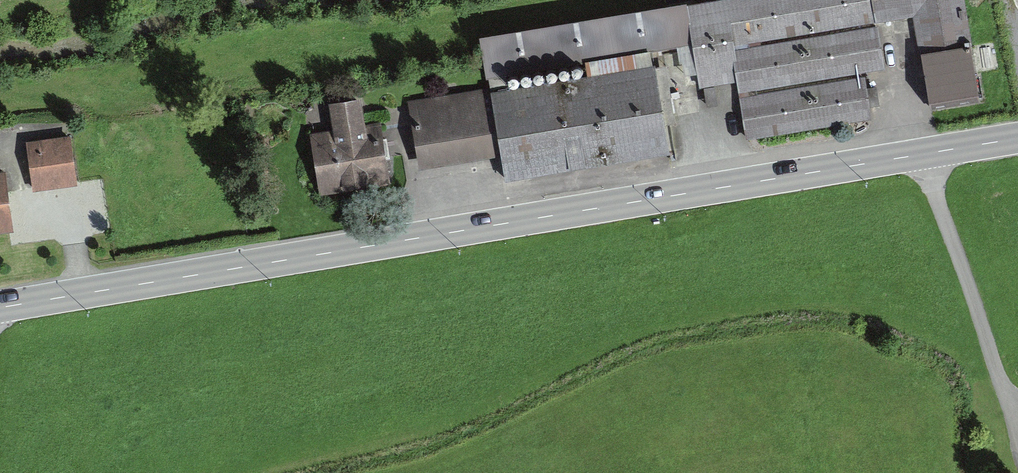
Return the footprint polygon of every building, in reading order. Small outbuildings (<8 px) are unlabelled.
[(418,99),(428,166),(507,155),(510,177),(681,152),(671,82),(742,71),(752,139),(875,121),(868,75),(889,72),(882,29),(918,24),(931,113),(988,104),(973,0),(725,0),(489,35),(497,88),(418,99)] [(327,110),(330,129),(317,131),(326,194),(401,183),(392,125),(375,128),(371,103),(327,110)] [(79,137),(33,142),(39,192),(85,187),(79,137)] [(29,225),(20,167),(0,170),(0,229),(29,225)]
